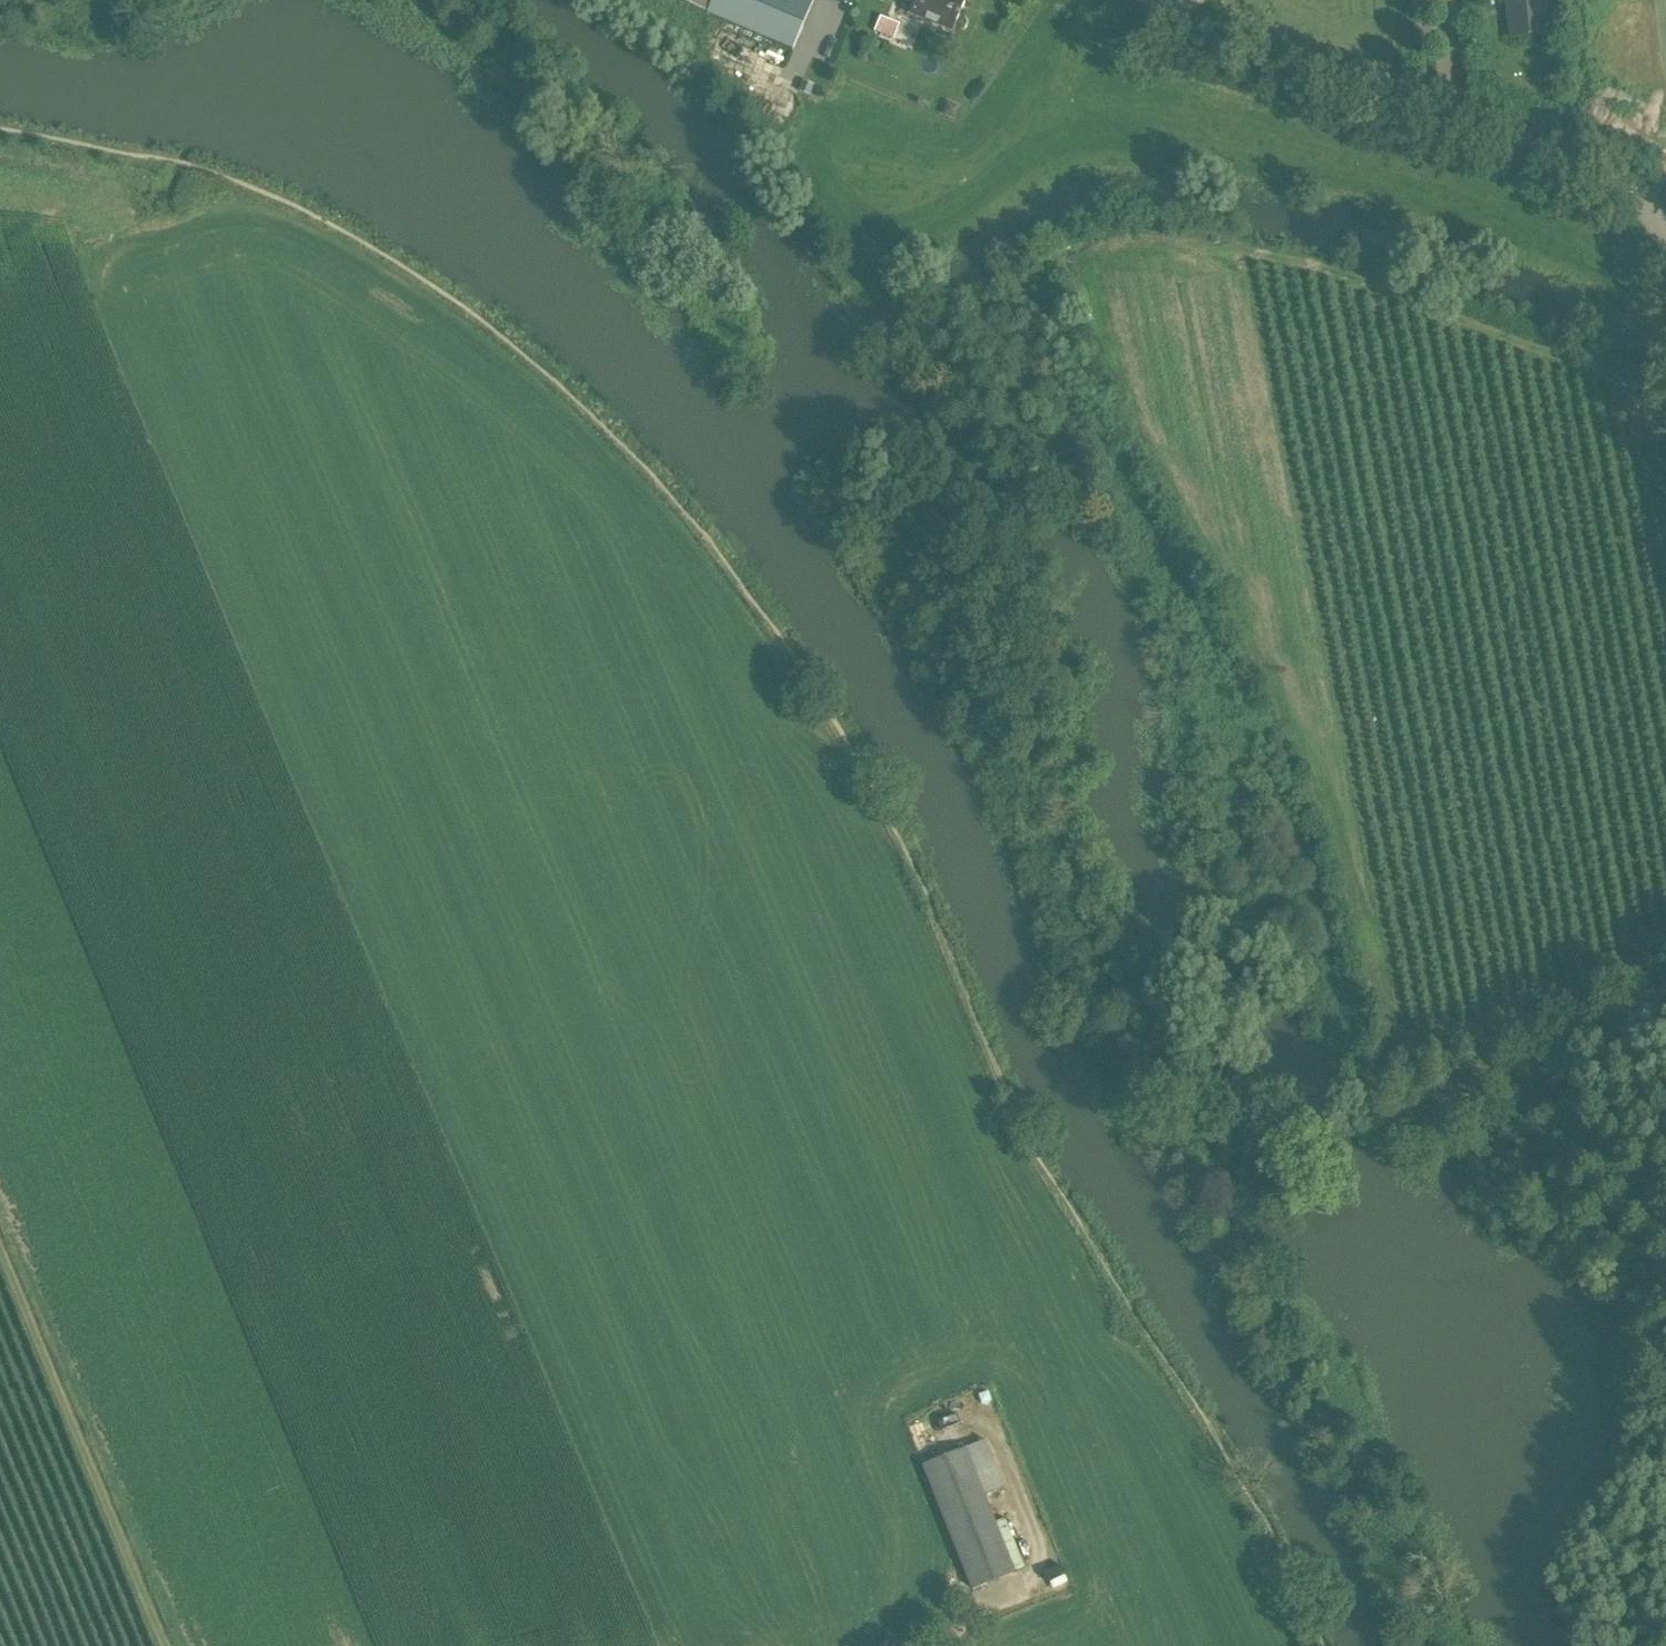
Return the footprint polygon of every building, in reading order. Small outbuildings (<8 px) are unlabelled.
[(706,13),(712,0),(675,0),(706,13)] [(813,0),(712,0),(706,13),(793,49),(814,0),(813,0)] [(913,3),(910,12),(953,29),(965,0),(905,0),(913,3)] [(1543,0),(1507,0),(1511,39),(1546,35),(1543,0)] [(874,31),(894,39),(900,23),(881,16),(874,31)] [(804,80),(800,90),(810,94),(814,84),(804,80)] [(944,106),(942,112),(954,117),(959,105),(953,102),(944,106)] [(923,1465),(965,1572),(972,1589),(1015,1572),(985,1494),(1005,1486),(985,1440),(923,1465)]
